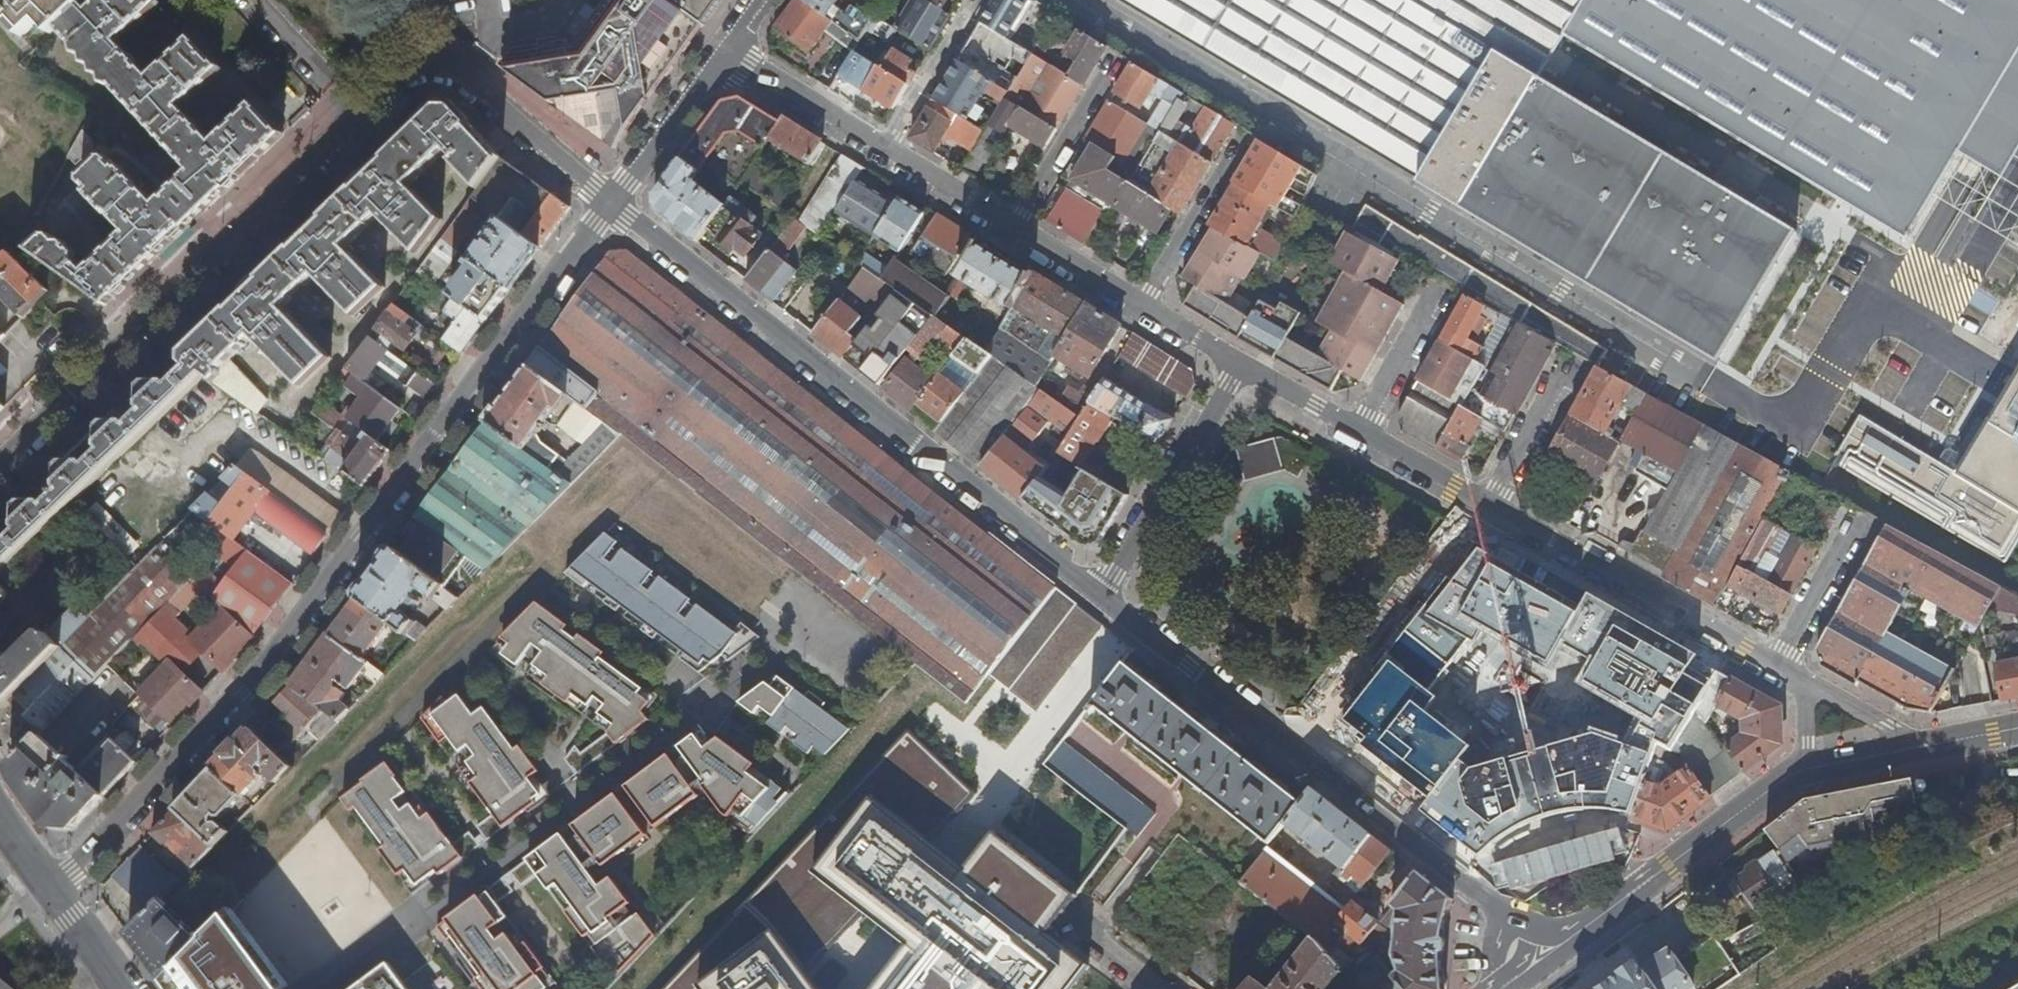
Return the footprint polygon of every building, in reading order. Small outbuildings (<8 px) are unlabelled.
[(13,21),(15,19),(27,31),(40,18),(52,31),(57,26),(82,3),(79,0),(0,0),(0,7),(13,21)] [(29,246),(109,304),(284,133),(255,102),(214,140),(182,106),(223,68),(193,35),(152,74),(120,40),(162,2),(160,0),(100,0),(91,8),(84,1),(82,3),(57,26),(74,44),(75,52),(83,53),(84,62),(93,63),(94,72),(103,74),(103,82),(111,83),(189,167),(155,199),(117,158),(114,160),(107,152),(100,154),(81,172),(80,179),(81,180),(88,186),(85,188),(110,215),(111,214),(125,229),(86,267),(77,257),(78,251),(65,237),(59,238),(52,231),(44,232),(43,232),(29,246)] [(500,63),(524,81),(561,76),(575,56),(605,16),(616,0),(603,0),(576,36),(513,45),(500,63)] [(605,16),(672,66),(673,67),(703,26),(668,0),(616,0),(605,16)] [(703,26),(722,0),(668,0),(703,26)] [(850,33),(838,24),(828,17),(806,0),(796,0),(777,27),(809,52),(812,49),(817,53),(821,48),(816,44),(827,29),(843,41),(850,33)] [(828,17),(832,11),(838,15),(842,8),(837,4),(840,0),(806,0),(828,17)] [(879,11),(877,15),(898,29),(931,49),(952,15),(928,0),(911,0),(914,2),(901,22),(895,18),(894,20),(879,11)] [(952,15),(960,1),(959,0),(928,0),(952,15)] [(1040,5),(1032,0),(996,0),(983,22),(1002,34),(1012,40),(1033,6),(1038,9),(1040,5)] [(1717,360),(1776,268),(1624,180),(1648,139),(1925,304),(2017,145),(2017,0),(1118,0),(1717,360)] [(851,4),(838,24),(850,33),(861,41),(868,29),(874,19),(851,4)] [(890,43),(898,29),(877,15),(874,19),(868,29),(890,43)] [(640,105),(672,66),(605,16),(575,56),(640,105)] [(1079,61),(1070,76),(1075,79),(1084,85),(1108,46),(1082,30),(1067,55),(1079,61)] [(1018,67),(1023,70),(1029,60),(1033,53),(1031,52),(1012,40),(1002,34),(983,66),(979,72),(1010,92),(1019,77),(1007,70),(1014,57),(1021,62),(1018,67)] [(1050,44),(1042,39),(1033,53),(1041,58),(1050,44)] [(979,72),(983,66),(971,59),(976,51),(968,46),(959,60),(979,72)] [(895,47),(882,67),(910,84),(918,71),(910,67),(915,59),(895,47)] [(865,88),(896,107),(910,84),(882,67),(855,51),(832,89),(856,103),(865,88)] [(1036,72),(1043,60),(1041,58),(1033,53),(1029,60),(1023,70),(1019,77),(1010,92),(1007,97),(1057,129),(1084,85),(1075,79),(1070,76),(1058,69),(1049,63),(1047,68),(1052,71),(1032,103),(1024,98),(1039,74),(1036,72)] [(1079,61),(1067,55),(1058,69),(1070,76),(1079,61)] [(595,95),(602,139),(613,148),(634,120),(630,117),(640,105),(575,56),(561,76),(592,71),(593,77),(597,76),(600,94),(595,95)] [(986,90),(1004,101),(1007,97),(1010,92),(979,72),(959,60),(935,99),(952,110),(986,131),(991,123),(973,112),(986,90)] [(1157,91),(1178,105),(1185,94),(1134,62),(1116,91),(1141,107),(1157,82),(1161,85),(1157,91)] [(229,73),(195,104),(212,122),(245,91),(229,73)] [(1232,133),(1202,114),(1193,128),(1180,120),(1189,105),(1186,103),(1190,97),(1185,94),(1178,105),(1162,132),(1213,164),(1232,133)] [(1010,125),(1046,147),(1057,129),(1007,97),(1004,101),(991,123),(986,131),(976,147),(963,169),(982,181),(1009,136),(1005,133),(1010,125)] [(743,98),(722,101),(691,143),(681,157),(700,171),(708,177),(734,195),(743,183),(753,167),(769,140),(781,122),(743,98)] [(948,117),(952,110),(935,99),(912,137),(935,152),(949,130),(955,121),(948,117)] [(1146,129),(1159,136),(1162,132),(1110,100),(1087,138),(1096,144),(1126,162),(1146,129)] [(154,380),(146,380),(140,386),(140,405),(129,416),(120,406),(58,466),(58,486),(61,488),(46,502),(44,500),(24,499),(16,506),(16,526),(19,528),(9,538),(0,529),(0,572),(11,561),(205,372),(259,411),(274,392),(262,383),(257,390),(250,383),(251,381),(254,384),(260,379),(239,358),(233,365),(242,374),(235,380),(222,367),(245,345),(244,344),(252,337),(268,352),(266,354),(268,357),(270,355),(302,387),(332,356),(284,307),(294,298),(293,296),(305,284),(307,285),(316,276),(359,320),(389,290),(346,246),(378,215),(416,254),(441,220),(409,185),(446,150),(453,158),(449,161),(473,186),(450,216),(455,219),(471,197),(477,189),(487,176),(501,157),(451,104),(437,104),(182,352),(182,361),(187,366),(170,382),(168,380),(154,380)] [(1202,114),(1232,133),(1237,126),(1206,107),(1202,114)] [(949,130),(976,147),(986,131),(952,110),(948,117),(955,121),(949,130)] [(809,165),(823,142),(783,118),(781,122),(769,140),(809,165)] [(96,136),(85,125),(68,153),(80,159),(96,143),(96,136)] [(1173,209),(1182,214),(1213,164),(1162,132),(1159,136),(1138,170),(1130,182),(1173,209)] [(1302,205),(1316,175),(1316,174),(1262,141),(1236,183),(1271,203),(1291,215),(1296,218),(1302,205)] [(1074,179),(1116,205),(1130,182),(1138,170),(1126,162),(1096,144),(1074,179)] [(844,155),(837,166),(857,179),(865,168),(844,155)] [(529,224),(521,234),(539,248),(569,208),(501,157),(487,176),(537,213),(533,218),(528,215),(524,220),(529,224)] [(693,181),(700,171),(681,157),(654,194),(656,209),(697,241),(707,229),(726,205),(701,187),(693,181)] [(837,166),(802,223),(807,227),(821,237),(832,219),(837,211),(857,179),(837,166)] [(792,193),(753,167),(743,183),(782,209),(792,193)] [(693,181),(701,187),(708,177),(700,171),(693,181)] [(537,213),(487,176),(477,189),(471,197),(485,207),(493,214),(500,205),(508,211),(502,220),(521,234),(529,224),(524,220),(528,215),(533,218),(537,213)] [(857,179),(837,211),(876,235),(895,203),(857,179)] [(81,180),(42,217),(43,232),(44,232),(52,231),(59,238),(65,237),(78,251),(77,257),(86,267),(125,229),(111,214),(110,215),(85,188),(88,186),(81,180)] [(1159,232),(1173,209),(1130,182),(1116,205),(1159,232)] [(1257,226),(1271,203),(1236,183),(1210,225),(1215,227),(1256,249),(1275,259),(1284,242),(1257,226)] [(1068,189),(1049,221),(1085,243),(1101,216),(1104,212),(1068,189)] [(743,203),(733,196),(726,205),(707,229),(733,250),(737,246),(748,254),(762,234),(752,226),(759,217),(742,205),(743,203)] [(876,235),(901,251),(925,212),(899,196),(895,203),(876,235)] [(455,248),(478,216),(485,207),(471,197),(455,219),(441,238),(455,248)] [(500,205),(493,214),(499,218),(502,220),(508,211),(500,205)] [(485,207),(478,216),(486,222),(491,229),(499,218),(493,214),(485,207)] [(1372,208),(1357,234),(1468,295),(1502,314),(1517,322),(1556,343),(1599,367),(1606,370),(1616,353),(1442,243),(1428,235),(1426,238),(1372,208)] [(42,217),(34,213),(19,240),(29,246),(43,232),(42,217)] [(913,253),(931,264),(956,224),(938,213),(913,253)] [(1112,223),(1101,216),(1085,243),(1096,251),(1112,223)] [(491,229),(469,259),(474,262),(509,288),(539,248),(521,234),(502,220),(499,218),(491,229)] [(783,234),(795,243),(807,227),(802,223),(795,218),(783,234)] [(948,275),(973,234),(956,224),(931,264),(948,275)] [(807,227),(795,243),(805,250),(798,258),(809,267),(823,249),(821,248),(826,240),(821,237),(807,227)] [(1296,311),(1261,288),(1246,313),(1221,298),(1236,274),(1239,276),(1256,249),(1215,227),(1184,277),(1198,285),(1186,305),(1331,389),(1343,369),(1362,381),(1405,305),(1382,292),(1400,262),(1347,232),(1329,262),(1345,272),(1314,321),(1328,330),(1313,354),(1281,334),(1296,311)] [(762,292),(772,278),(786,261),(787,260),(784,258),(795,243),(783,234),(746,280),(762,292)] [(872,241),(897,258),(901,251),(876,235),(872,241)] [(436,283),(459,251),(455,248),(441,238),(417,269),(436,283)] [(821,248),(823,249),(828,253),(834,246),(826,240),(821,248)] [(1004,312),(1009,315),(1015,306),(1035,272),(982,240),(959,277),(1007,307),(1004,312)] [(23,315),(49,288),(10,250),(0,260),(0,292),(23,315)] [(613,254),(531,363),(571,395),(605,421),(622,435),(916,662),(967,702),(1057,587),(628,252),(613,254)] [(890,270),(864,254),(859,263),(865,267),(884,280),(890,270)] [(786,261),(772,278),(784,288),(797,270),(786,261)] [(922,278),(896,261),(890,270),(884,280),(898,290),(910,298),(922,278)] [(474,262),(451,294),(455,297),(486,320),(509,288),(474,262)] [(898,290),(884,280),(865,267),(850,287),(882,311),(886,304),(898,290)] [(1015,306),(1066,338),(1086,304),(1035,272),(1015,306)] [(947,295),(922,278),(910,298),(935,315),(947,295)] [(886,304),(904,319),(921,333),(935,315),(910,298),(898,290),(886,304)] [(1489,325),(1494,328),(1502,314),(1468,295),(1450,328),(1451,328),(1445,340),(1478,359),(1485,346),(1474,339),(1473,340),(1468,337),(1477,322),(1482,325),(1487,317),(1493,320),(1489,325)] [(458,319),(443,339),(462,353),(486,320),(455,297),(445,310),(458,319)] [(862,317),(840,299),(814,333),(845,357),(848,353),(859,339),(850,332),(862,317)] [(403,323),(409,315),(393,303),(369,335),(388,348),(394,339),(405,348),(417,333),(403,323)] [(865,332),(883,346),(904,319),(886,304),(882,311),(871,324),(865,332)] [(1091,378),(1122,326),(1086,304),(1066,338),(1056,356),(1091,378)] [(1002,328),(1052,362),(1056,356),(1066,338),(1015,306),(1009,315),(1005,323),(1002,328)] [(941,338),(958,350),(967,338),(946,324),(935,315),(921,333),(908,350),(923,361),(941,338)] [(871,324),(862,317),(850,332),(859,339),(865,332),(871,324)] [(1517,322),(1492,367),(1494,368),(1499,371),(1530,389),(1556,343),(1517,322)] [(1052,362),(1002,328),(988,352),(993,356),(1008,366),(1037,387),(1052,362)] [(866,367),(883,346),(865,332),(859,339),(848,353),(866,367)] [(1121,354),(1189,396),(1197,383),(1194,370),(1134,333),(1121,354)] [(364,380),(388,348),(369,335),(346,366),(364,380)] [(954,355),(979,373),(993,356),(988,352),(967,338),(958,350),(954,355)] [(1444,364),(1476,382),(1486,364),(1478,359),(1445,340),(1443,340),(1433,358),(1444,364)] [(942,421),(936,428),(983,465),(1009,432),(1029,406),(1042,390),(1037,387),(1008,366),(993,356),(979,373),(966,390),(942,421)] [(404,378),(413,366),(408,363),(400,357),(391,368),(404,378)] [(1444,364),(1433,358),(1431,361),(1420,380),(1431,387),(1444,364)] [(907,359),(884,388),(912,409),(918,402),(935,380),(907,359)] [(531,363),(489,422),(524,446),(554,407),(559,409),(571,395),(531,363)] [(1476,382),(1444,364),(1431,387),(1433,388),(1463,406),(1473,388),(1476,382)] [(350,407),(344,415),(378,440),(397,414),(410,424),(415,417),(364,380),(346,366),(336,379),(363,398),(354,410),(350,407)] [(1606,432),(1633,385),(1606,370),(1599,367),(1573,414),(1606,432)] [(882,375),(886,378),(890,373),(886,369),(882,375)] [(428,370),(425,375),(438,385),(442,380),(428,370)] [(1486,395),(1473,388),(1463,406),(1484,418),(1495,424),(1506,431),(1530,389),(1499,371),(1486,395)] [(918,402),(942,421),(966,390),(941,372),(935,380),(918,402)] [(2006,395),(1959,475),(1861,416),(1838,454),(2000,551),(2017,523),(2017,375),(2006,395)] [(1648,376),(1641,389),(1647,393),(1791,471),(1794,473),(1797,468),(1648,376)] [(1176,419),(1106,378),(1096,395),(1092,403),(1123,421),(1157,441),(1161,443),(1176,419)] [(1442,436),(1456,411),(1429,396),(1433,388),(1431,387),(1420,380),(1400,415),(1404,430),(1438,449),(1445,438),(1442,436)] [(1069,387),(1060,402),(1082,418),(1092,403),(1096,395),(1084,387),(1080,394),(1069,387)] [(1456,411),(1459,413),(1463,406),(1433,388),(1429,396),(1456,411)] [(1029,406),(1071,436),(1082,418),(1060,402),(1042,390),(1029,406)] [(1668,572),(1665,577),(1717,606),(1729,583),(1740,564),(1765,519),(1791,471),(1647,393),(1621,440),(1620,441),(1645,455),(1636,471),(1645,476),(1640,486),(1664,498),(1646,531),(1643,530),(1631,552),(1668,572)] [(344,432),(325,458),(364,486),(391,449),(378,440),(344,415),(322,399),(314,410),(344,432)] [(1111,424),(1118,429),(1123,421),(1092,403),(1082,418),(1071,436),(1061,453),(1082,466),(1097,475),(1101,469),(1081,457),(1092,440),(1099,444),(1111,424)] [(1468,445),(1484,418),(1463,406),(1459,413),(1445,438),(1438,449),(1462,462),(1471,446),(1468,445)] [(1620,441),(1621,440),(1606,432),(1573,414),(1550,456),(1597,482),(1620,441)] [(605,421),(559,470),(575,481),(622,435),(605,421)] [(1123,421),(1118,429),(1152,448),(1157,441),(1123,421)] [(489,422),(453,469),(532,524),(575,481),(559,470),(524,446),(489,422)] [(1491,431),(1502,438),(1506,431),(1495,424),(1491,431)] [(1050,465),(1009,432),(983,465),(1025,498),(1045,471),(1050,465)] [(1276,437),(1283,465),(1300,474),(1313,452),(1283,436),(1276,437)] [(1276,437),(1240,446),(1247,474),(1283,465),(1276,437)] [(237,464),(329,533),(344,514),(253,446),(237,464)] [(1238,490),(1247,474),(1240,446),(1234,447),(1216,477),(1238,490)] [(1104,471),(1100,477),(1125,492),(1140,468),(1120,456),(1109,474),(1104,471)] [(255,512),(313,555),(327,535),(236,465),(195,507),(223,528),(236,538),(255,512)] [(1045,471),(1025,498),(1081,542),(1103,538),(1130,495),(1125,492),(1100,477),(1097,475),(1082,466),(1069,487),(1045,471)] [(415,519),(423,524),(469,557),(487,569),(532,524),(453,469),(415,519)] [(1596,790),(1599,810),(1624,812),(1633,815),(1645,782),(1658,744),(1672,750),(1698,709),(1720,672),(1447,517),(1300,707),(1486,853),(1491,848),(1508,835),(1524,826),(1518,813),(1425,739),(1481,668),(1497,647),(1635,725),(1596,790)] [(1766,554),(1773,542),(1781,528),(1771,522),(1765,519),(1740,564),(1751,570),(1791,593),(1817,548),(1793,534),(1778,561),(1766,554)] [(423,524),(402,554),(446,587),(469,557),(423,524)] [(1991,606),(2001,586),(1888,524),(1818,648),(1824,666),(1857,685),(1860,680),(1889,629),(1912,588),(1979,627),(1991,606)] [(204,553),(230,573),(249,548),(244,544),(236,538),(223,528),(204,553)] [(1778,545),(1786,530),(1781,528),(1773,542),(1778,545)] [(680,659),(699,673),(723,655),(728,662),(760,638),(741,622),(735,632),(731,629),(712,615),(710,618),(689,602),(691,599),(675,587),(673,590),(652,575),(654,572),(638,559),(635,562),(614,547),(618,542),(606,533),(566,575),(583,588),(588,581),(609,596),(604,603),(616,612),(621,605),(646,623),(641,630),(654,640),(659,633),(685,653),(680,659)] [(16,690),(37,711),(51,725),(109,664),(129,643),(151,620),(169,601),(192,577),(199,570),(165,538),(90,615),(88,617),(33,673),(16,690)] [(203,565),(199,570),(192,577),(222,606),(254,637),(284,595),(294,582),(249,548),(230,573),(223,583),(203,565)] [(432,595),(450,608),(460,598),(446,587),(402,554),(394,548),(357,597),(390,622),(417,642),(429,630),(405,612),(420,592),(430,599),(432,595)] [(11,561),(0,572),(0,574),(16,590),(28,578),(11,561)] [(1740,590),(1751,570),(1740,564),(1729,583),(1740,590)] [(1740,590),(1780,612),(1791,593),(1751,570),(1740,590)] [(0,581),(0,605),(9,596),(8,592),(10,591),(0,581)] [(1740,590),(1729,583),(1717,606),(1728,613),(1740,590)] [(2017,613),(2017,595),(2001,586),(1991,606),(2017,613)] [(363,658),(390,622),(357,597),(330,633),(363,658)] [(181,613),(169,601),(151,620),(195,662),(205,652),(224,670),(246,647),(254,637),(222,606),(195,635),(176,618),(181,613)] [(16,690),(33,673),(88,617),(90,615),(77,602),(48,632),(43,631),(12,662),(12,667),(10,669),(2,661),(8,655),(0,646),(0,707),(16,690)] [(600,713),(615,724),(609,733),(581,753),(576,746),(566,760),(576,774),(650,720),(644,712),(651,702),(639,694),(643,689),(601,658),(605,653),(580,634),(576,640),(565,631),(569,626),(537,602),(502,638),(510,644),(503,654),(518,666),(541,635),(551,642),(534,665),(549,676),(543,684),(569,703),(575,695),(589,706),(603,687),(613,695),(600,713)] [(167,665),(140,693),(141,695),(173,725),(204,692),(184,673),(195,662),(151,620),(129,643),(109,664),(120,675),(147,646),(167,665)] [(1931,711),(1956,668),(1889,629),(1860,680),(1910,709),(1931,711)] [(351,688),(370,663),(363,658),(330,633),(324,642),(292,685),(340,721),(352,708),(342,700),(347,692),(335,684),(339,679),(351,688)] [(2004,699),(2017,696),(2017,660),(1998,665),(2004,699)] [(1245,846),(1261,859),(1266,853),(1289,823),(1305,802),(1126,663),(1085,715),(1089,718),(1093,713),(1094,714),(1099,709),(1256,832),(1245,846)] [(369,670),(381,679),(385,674),(373,665),(369,670)] [(1746,735),(1728,749),(1729,751),(1745,772),(1782,744),(1783,709),(1721,674),(1721,673),(1720,672),(1698,709),(1709,725),(1721,707),(1746,721),(1746,735)] [(794,744),(809,754),(814,746),(826,755),(855,725),(836,711),(832,716),(822,709),(826,704),(809,691),(805,696),(776,675),(739,703),(755,714),(761,706),(773,716),(767,724),(782,734),(787,727),(800,736),(794,744)] [(317,726),(326,735),(340,721),(292,685),(277,701),(291,714),(282,723),(298,738),(321,715),(324,718),(317,726)] [(989,688),(973,703),(990,721),(1006,706),(989,688)] [(37,711),(16,690),(0,707),(0,742),(2,747),(37,711)] [(460,768),(490,808),(500,801),(514,820),(537,803),(535,799),(542,794),(530,779),(540,772),(521,746),(516,750),(484,708),(475,715),(461,696),(449,704),(444,696),(423,717),(442,743),(449,737),(460,752),(479,738),(487,748),(460,768)] [(1709,725),(1698,709),(1672,750),(1682,754),(1691,766),(1713,795),(1745,772),(1729,751),(1706,769),(1698,759),(1716,733),(1709,725)] [(268,774),(278,783),(293,768),(251,729),(214,768),(243,796),(262,776),(262,772),(260,770),(262,767),(266,768),(267,772),(268,774)] [(81,758),(89,765),(113,740),(105,732),(81,758)] [(1098,971),(1048,933),(1077,895),(989,829),(960,869),(931,843),(974,793),(910,733),(670,988),(837,988),(818,964),(872,903),(923,942),(885,988),(1083,988),(1098,971)] [(1728,749),(1716,733),(1698,759),(1706,769),(1729,751),(1728,749)] [(703,786),(723,813),(751,833),(779,804),(773,799),(782,788),(753,767),(755,764),(719,737),(706,747),(696,734),(679,747),(703,779),(716,769),(720,774),(703,786)] [(75,829),(137,763),(113,740),(89,765),(81,758),(77,753),(71,758),(69,756),(66,759),(41,735),(11,766),(22,790),(50,827),(75,829)] [(1159,812),(1065,740),(1047,764),(1130,828),(1130,827),(1141,835),(1159,812)] [(406,870),(418,886),(437,871),(441,875),(454,865),(439,846),(450,837),(419,798),(393,818),(386,808),(407,791),(396,778),(402,774),(387,755),(354,787),(363,799),(355,805),(386,846),(380,850),(400,875),(406,870)] [(626,787),(656,827),(699,795),(671,757),(639,781),(637,779),(626,787)] [(1662,788),(1645,782),(1633,815),(1634,815),(1666,828),(1668,829),(1713,795),(1691,766),(1662,788)] [(224,816),(243,796),(214,768),(181,804),(177,808),(217,846),(232,831),(222,821),(216,821),(216,817),(218,814),(221,816),(224,816)] [(1920,798),(1915,778),(1806,800),(1766,830),(1780,850),(1788,863),(1810,848),(1815,856),(1866,845),(1863,830),(1901,822),(1900,817),(1920,812),(1917,799),(1920,798)] [(1369,831),(1315,789),(1305,802),(1289,823),(1342,865),(1336,873),(1359,893),(1393,850),(1369,831)] [(603,865),(646,834),(617,794),(606,802),(607,804),(576,828),(592,850),(590,851),(599,863),(601,862),(603,865)] [(153,833),(186,864),(192,871),(217,846),(177,808),(153,833)] [(478,826),(487,840),(504,827),(494,814),(478,826)] [(1666,828),(1634,815),(1632,821),(1664,834),(1666,828)] [(454,844),(464,858),(480,845),(470,832),(454,844)] [(609,919),(631,903),(612,878),(601,886),(562,834),(512,871),(521,885),(538,873),(550,890),(558,884),(574,906),(566,912),(585,937),(590,934),(597,943),(592,947),(607,966),(612,962),(620,973),(655,935),(639,913),(617,929),(609,919)] [(174,876),(142,845),(127,860),(113,875),(152,912),(164,900),(187,876),(181,870),(174,876)] [(1787,899),(1788,898),(1782,890),(1799,879),(1788,863),(1780,850),(1759,864),(1755,862),(1748,867),(1746,873),(1734,880),(1764,926),(1780,915),(1783,921),(1796,912),(1793,907),(1787,899)] [(1343,914),(1266,853),(1261,859),(1244,882),(1318,939),(1319,940),(1343,914)] [(1392,885),(1403,894),(1420,872),(1410,863),(1392,885)] [(186,864),(181,870),(187,876),(192,871),(186,864)] [(1396,976),(1406,988),(1444,988),(1443,985),(1442,979),(1440,972),(1440,970),(1440,947),(1443,932),(1446,918),(1455,899),(1420,872),(1403,894),(1394,905),(1402,912),(1398,925),(1400,936),(1397,955),(1397,957),(1403,970),(1396,976)] [(549,988),(538,973),(545,967),(527,942),(519,948),(508,933),(489,947),(481,937),(500,922),(490,908),(515,890),(505,877),(438,926),(448,939),(453,936),(482,975),(477,979),(484,988),(547,988),(549,988)] [(1795,893),(1801,902),(1814,893),(1807,885),(1795,893)] [(1801,902),(1795,893),(1788,898),(1787,899),(1793,907),(1801,902)] [(200,937),(164,900),(152,912),(148,915),(129,935),(164,981),(206,938),(203,934),(200,937)] [(1352,932),(1365,943),(1367,940),(1381,923),(1371,915),(1376,909),(1371,905),(1366,911),(1353,900),(1343,914),(1319,940),(1334,955),(1352,932)] [(181,910),(185,915),(194,907),(189,902),(181,910)] [(164,981),(170,988),(283,988),(228,915),(206,938),(164,981)] [(1385,926),(1381,923),(1367,940),(1371,946),(1375,941),(1373,940),(1385,926)] [(1343,973),(1345,974),(1347,971),(1345,968),(1334,955),(1319,940),(1318,939),(1278,988),(1330,988),(1343,973)] [(1695,988),(1669,950),(1640,970),(1637,964),(1622,974),(1622,976),(1603,988),(1694,988),(1695,988)] [(1354,980),(1360,988),(1406,988),(1396,976),(1394,975),(1379,955),(1354,980)] [(389,962),(353,988),(408,988),(389,962)] [(1446,969),(1440,970),(1440,972),(1442,979),(1443,985),(1444,988),(1450,988),(1446,969)] [(0,974),(0,988),(18,988),(0,974)] [(1257,979),(1248,988),(1270,988),(1257,979)]
